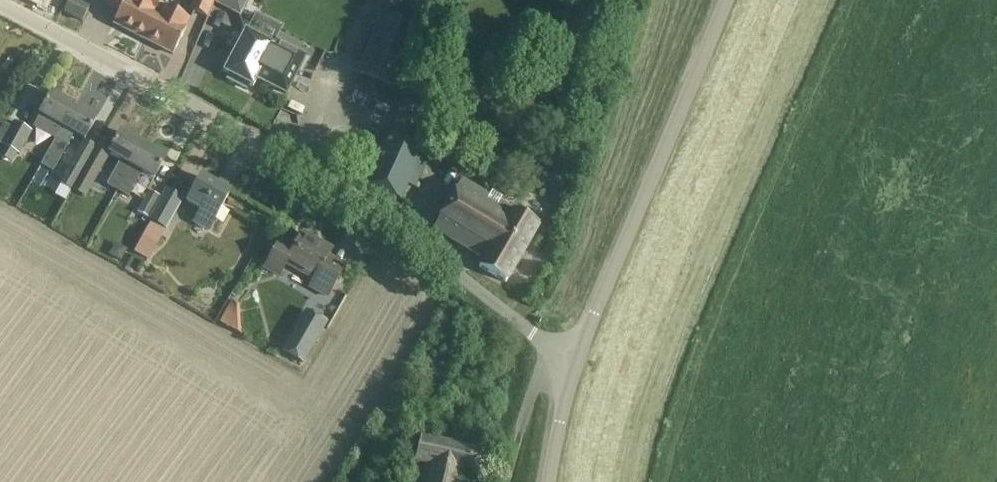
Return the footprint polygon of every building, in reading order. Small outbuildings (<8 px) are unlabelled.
[(72,0),(70,0),(63,12),(82,21),(89,8),(72,0)] [(123,29),(146,41),(163,8),(147,0),(108,0),(122,7),(113,24),(123,29)] [(213,0),(192,0),(187,10),(203,19),(213,0)] [(215,3),(239,17),(248,0),(216,0),(215,3)] [(356,74),(404,94),(429,33),(420,29),(428,10),(403,0),(386,0),(356,74)] [(163,8),(146,41),(172,55),(189,22),(163,8)] [(245,32),(236,49),(224,72),(229,75),(226,80),(247,91),(249,85),(252,87),(257,78),(286,94),(305,56),(275,40),(272,46),(245,32)] [(39,114),(33,125),(56,137),(62,127),(74,106),(51,93),(41,111),(39,114)] [(56,137),(55,139),(66,145),(72,133),(84,139),(87,136),(96,118),(74,106),(62,127),(56,137)] [(397,110),(387,134),(381,147),(364,184),(365,184),(365,185),(400,200),(408,182),(422,149),(407,142),(417,119),(397,110)] [(13,122),(10,127),(4,123),(0,130),(0,145),(19,155),(32,132),(13,122)] [(121,159),(106,185),(117,191),(132,165),(143,145),(121,132),(109,152),(121,159)] [(346,175),(364,184),(381,147),(363,138),(346,175)] [(90,155),(95,148),(83,141),(59,183),(70,190),(90,155)] [(132,165),(117,191),(128,197),(142,171),(154,178),(156,175),(166,157),(143,145),(132,165)] [(90,155),(70,190),(83,197),(103,163),(90,155)] [(229,193),(201,177),(187,202),(201,210),(194,221),(209,229),(229,193)] [(435,225),(484,257),(479,265),(505,282),(540,227),(513,210),(517,205),(507,198),(504,203),(465,178),(435,225)] [(158,197),(147,217),(149,218),(148,221),(150,222),(133,253),(149,261),(184,199),(165,189),(160,198),(158,197)] [(147,217),(158,197),(148,191),(137,212),(147,217)] [(331,250),(302,234),(294,248),(280,240),(264,267),(279,276),(286,263),(313,278),(309,285),(328,296),(340,274),(323,264),(331,250)] [(126,249),(115,243),(108,255),(120,262),(126,249)] [(226,326),(238,305),(231,301),(219,322),(226,326)] [(299,322),(282,352),(304,364),(321,335),(328,322),(306,310),(299,322)] [(420,437),(415,463),(420,464),(416,481),(467,481),(469,473),(477,475),(482,450),(420,437)]
